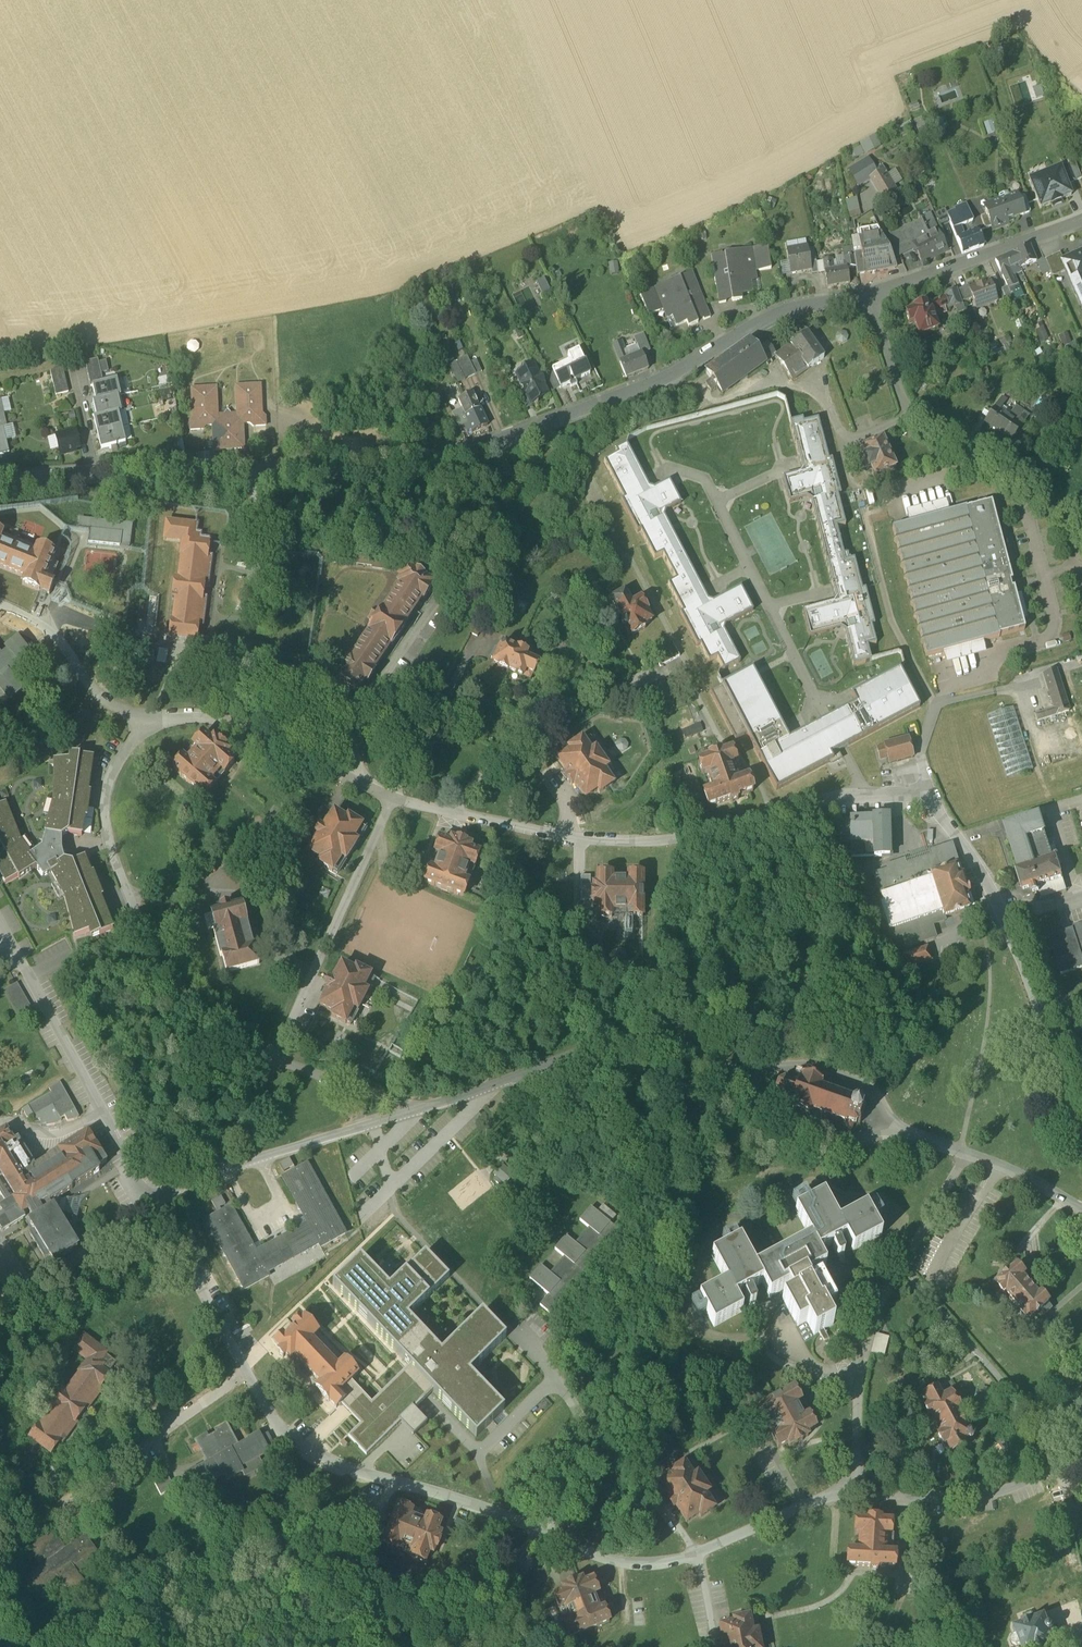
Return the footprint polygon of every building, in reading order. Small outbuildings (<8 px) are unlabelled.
[(984,123),(988,133),(995,131),(991,121),(984,123)] [(864,142),(868,150),(874,148),(869,139),(864,142)] [(872,177),(885,200),(899,192),(894,186),(888,174),(882,166),(875,170),(868,158),(849,170),(858,186),(872,177)] [(1069,165),(1075,181),(1076,181),(1081,178),(1075,163),(1070,165),(1069,165)] [(1070,164),(1060,168),(1067,185),(1075,181),(1069,165),(1070,165),(1070,164)] [(1031,180),(1029,180),(1030,181),(1040,207),(1041,208),(1042,208),(1042,207),(1051,204),(1061,200),(1070,196),(1071,196),(1071,195),(1067,185),(1060,168),(1059,168),(1059,169),(1031,180)] [(895,170),(888,174),(894,186),(901,181),(895,170)] [(1001,200),(1000,200),(1007,221),(1024,215),(1017,196),(1017,194),(1009,197),(1007,192),(999,195),(1001,200)] [(1017,196),(1024,215),(1030,212),(1025,194),(1017,196)] [(849,216),(860,215),(858,196),(846,198),(849,216)] [(1009,225),(1007,221),(1000,200),(990,204),(991,206),(985,209),(987,215),(991,227),(993,231),(1009,225)] [(954,209),(955,211),(956,210),(957,212),(968,208),(966,204),(954,209)] [(950,223),(953,229),(961,226),(973,221),(968,208),(957,212),(956,210),(955,211),(947,214),(951,223),(950,223)] [(925,211),(918,214),(920,219),(927,215),(925,211)] [(924,227),(925,228),(934,223),(929,214),(927,215),(920,219),(924,227)] [(981,217),(985,229),(991,227),(987,215),(981,217)] [(925,228),(927,234),(936,230),(937,229),(934,223),(925,228)] [(867,228),(869,237),(881,234),(882,237),(883,236),(878,226),(867,228)] [(938,255),(937,254),(927,234),(925,228),(924,227),(918,230),(916,226),(897,235),(898,238),(904,249),(911,246),(913,250),(916,249),(923,262),(938,255)] [(965,235),(961,226),(953,229),(963,254),(984,246),(978,230),(965,235)] [(857,229),(859,236),(859,238),(869,237),(867,228),(857,229)] [(946,250),(936,230),(927,234),(937,254),(946,250)] [(897,267),(882,237),(881,234),(869,237),(859,238),(861,252),(865,274),(876,272),(876,271),(897,267)] [(861,252),(859,238),(859,236),(851,237),(854,253),(861,252)] [(892,240),(897,252),(904,249),(898,238),(892,240)] [(786,244),(788,250),(807,247),(806,240),(786,244)] [(712,255),(719,303),(726,302),(726,300),(726,297),(732,296),(732,299),(733,301),(742,299),(741,294),(753,292),(751,281),(750,272),(756,271),(771,269),(768,246),(756,248),(756,249),(753,250),(753,248),(725,253),(725,254),(722,255),(722,253),(712,255)] [(843,247),(844,256),(853,255),(852,246),(843,247)] [(904,249),(897,252),(900,256),(913,250),(911,246),(904,249)] [(1029,246),(1013,253),(1021,268),(1036,262),(1036,261),(1029,246)] [(807,247),(788,250),(787,250),(791,272),(811,269),(810,262),(807,247)] [(889,249),(897,264),(902,262),(894,247),(889,249)] [(854,253),(858,275),(865,274),(861,252),(854,253)] [(1044,259),(1052,277),(1067,271),(1062,260),(1063,260),(1060,252),(1044,259)] [(1072,284),(1081,280),(1081,252),(1063,260),(1062,260),(1067,271),(1072,284)] [(1020,268),(1021,268),(1013,253),(995,260),(996,261),(1008,290),(1018,285),(1014,275),(1022,272),(1020,268)] [(854,254),(853,255),(844,256),(846,267),(846,268),(856,266),(854,254)] [(822,260),(816,261),(818,273),(824,272),(824,271),(823,266),(822,260)] [(812,274),(818,273),(816,261),(810,262),(811,269),(812,274)] [(1039,268),(1044,279),(1049,277),(1044,266),(1039,268)] [(846,267),(834,269),(824,271),(824,272),(827,287),(849,283),(846,268),(846,267)] [(687,321),(689,326),(698,322),(698,321),(697,318),(702,315),(704,318),(704,319),(711,317),(692,272),(683,276),(683,277),(681,278),(680,277),(654,287),(654,289),(652,290),(651,289),(640,293),(648,315),(663,309),(669,306),(672,315),(676,325),(687,321)] [(1081,306),(1081,280),(1072,284),(1081,306)] [(972,299),(975,307),(988,303),(989,305),(998,301),(990,281),(984,283),(982,287),(979,288),(976,286),(970,288),(969,289),(972,299)] [(1008,290),(1013,299),(1023,295),(1018,285),(1008,290)] [(957,290),(962,303),(972,299),(969,289),(970,288),(969,286),(957,290)] [(965,312),(962,303),(957,290),(944,295),(945,298),(948,306),(949,310),(956,307),(959,314),(965,312)] [(914,322),(919,337),(938,330),(931,312),(948,306),(945,298),(925,305),(914,308),(915,311),(906,314),(909,324),(914,322)] [(667,317),(672,315),(669,306),(663,309),(667,317)] [(848,332),(837,331),(836,341),(847,342),(848,332)] [(791,345),(808,369),(808,370),(824,358),(806,333),(790,345),(791,345)] [(637,346),(640,354),(642,354),(649,351),(643,334),(634,337),(637,346)] [(1001,340),(1003,346),(1011,343),(1009,338),(1001,340)] [(765,363),(757,351),(749,340),(706,371),(711,378),(717,386),(722,394),(765,363)] [(613,344),(620,362),(640,354),(637,346),(625,350),(621,341),(613,344)] [(765,363),(776,355),(777,355),(768,343),(757,351),(765,363)] [(808,369),(791,345),(777,355),(776,355),(793,380),(808,369)] [(577,384),(575,381),(590,374),(579,350),(568,355),(571,361),(552,370),(560,388),(569,384),(571,387),(577,384)] [(642,354),(640,354),(620,362),(626,377),(648,369),(642,354)] [(456,362),(465,380),(476,374),(467,356),(456,362)] [(85,362),(91,386),(93,385),(104,383),(101,373),(99,363),(98,359),(85,362)] [(471,363),(476,374),(482,372),(476,360),(471,363)] [(106,361),(99,363),(101,373),(109,371),(106,361)] [(456,362),(450,365),(459,383),(465,380),(456,362)] [(525,394),(531,406),(538,402),(539,399),(538,398),(547,394),(533,366),(530,367),(529,366),(526,365),(523,366),(522,369),(523,373),(516,376),(525,394)] [(50,370),(56,394),(69,391),(63,367),(50,370)] [(545,374),(553,391),(560,388),(552,370),(545,374)] [(117,380),(121,395),(130,393),(126,378),(117,380)] [(717,386),(711,378),(705,383),(711,390),(717,386)] [(93,385),(96,401),(115,396),(118,396),(114,381),(117,380),(104,383),(93,385)] [(213,425),(214,450),(223,449),(226,446),(232,446),(236,449),(244,448),(243,423),(250,423),(253,426),(266,426),(266,418),(262,414),(261,385),(236,386),(237,414),(231,414),(227,411),(224,414),(218,415),(216,387),(192,388),(193,417),(190,421),(190,429),(203,429),(206,425),(213,425)] [(150,389),(153,414),(175,412),(173,387),(150,389)] [(462,407),(466,415),(480,409),(473,393),(458,399),(462,407)] [(519,396),(525,409),(531,406),(525,394),(519,396)] [(1019,403),(1023,406),(1029,398),(1024,395),(1019,403)] [(1,398),(4,412),(11,410),(8,396),(1,398)] [(94,401),(97,416),(116,412),(119,411),(115,396),(96,401),(94,401)] [(994,408),(999,412),(1002,408),(1007,401),(1002,398),(994,408)] [(452,413),(455,420),(466,415),(462,407),(452,413)] [(1015,407),(1010,414),(1019,420),(1024,413),(1015,407)] [(480,409),(466,415),(472,429),(471,430),(472,432),(488,425),(480,408),(480,409)] [(998,432),(1008,418),(999,412),(994,408),(991,413),(987,418),(984,423),(998,432)] [(1010,414),(1002,408),(999,412),(1008,418),(1010,414)] [(982,415),(987,418),(991,413),(986,409),(982,415)] [(122,426),(129,425),(125,410),(122,411),(119,411),(122,426)] [(94,417),(98,432),(119,427),(116,412),(97,416),(94,417)] [(1024,413),(1019,420),(1017,424),(1022,427),(1029,416),(1024,413)] [(1008,418),(1017,424),(1019,420),(1010,414),(1008,418)] [(467,431),(471,430),(472,429),(466,415),(455,420),(459,427),(465,425),(467,431)] [(1012,442),(1022,427),(1017,424),(1008,418),(998,432),(1012,442)] [(845,630),(853,664),(872,660),(868,646),(877,643),(872,625),(875,624),(866,588),(862,589),(854,558),(846,560),(837,527),(846,524),(838,495),(841,494),(832,459),(829,460),(818,419),(804,423),(803,419),(791,422),(790,422),(802,468),(800,473),(783,477),(790,502),(806,498),(811,500),(836,598),(833,602),(803,610),(810,636),(840,628),(845,630)] [(3,425),(7,439),(16,436),(13,423),(7,424),(3,425)] [(3,425),(0,426),(0,452),(9,450),(7,439),(3,425)] [(122,426),(125,441),(132,439),(129,425),(122,426)] [(123,442),(119,427),(98,432),(101,447),(126,442),(125,441),(123,442)] [(59,447),(61,453),(76,450),(76,447),(80,446),(76,429),(56,434),(59,447)] [(51,449),(59,447),(56,434),(48,436),(51,449)] [(871,470),(875,478),(895,469),(882,440),(862,450),(865,458),(863,459),(868,471),(871,470)] [(717,657),(724,670),(740,661),(724,630),(726,625),(753,611),(741,587),(713,602),(708,600),(664,516),(666,511),(681,503),(669,481),(654,489),(649,487),(627,444),(626,445),(616,450),(617,454),(604,461),(624,499),(621,500),(638,532),(641,531),(655,558),(663,553),(676,579),(668,583),(683,611),(680,613),(697,646),(700,644),(709,661),(717,657)] [(905,511),(908,524),(949,513),(946,501),(905,511)] [(991,503),(966,510),(999,637),(1025,631),(1022,619),(1015,594),(1014,589),(1012,590),(1010,583),(1012,582),(991,503)] [(1000,638),(999,637),(966,510),(965,509),(949,513),(908,524),(892,528),(895,539),(893,543),(897,544),(898,552),(896,555),(900,557),(902,565),(900,568),(903,570),(905,577),(903,581),(907,583),(908,590),(907,593),(910,595),(912,603),(910,606),(913,608),(915,616),(913,619),(917,621),(919,628),(916,631),(920,633),(922,641),(920,644),(923,646),(926,657),(942,653),(983,642),(1000,638)] [(120,546),(129,547),(132,525),(81,518),(80,527),(91,528),(90,530),(92,530),(122,534),(120,545),(120,546)] [(164,538),(182,540),(184,523),(166,521),(164,538)] [(195,524),(184,523),(182,540),(180,554),(181,554),(178,577),(175,577),(172,598),(175,598),(173,619),(172,619),(170,635),(196,638),(198,624),(198,623),(192,622),(195,598),(201,599),(201,598),(203,582),(203,581),(197,580),(200,556),(206,557),(206,556),(208,542),(197,540),(198,532),(194,532),(195,524)] [(90,541),(120,545),(122,534),(92,530),(90,541)] [(2,533),(0,538),(0,540),(34,554),(36,548),(2,533)] [(49,593),(54,581),(50,580),(44,577),(50,562),(51,563),(51,562),(55,553),(37,546),(36,548),(34,554),(0,540),(0,566),(24,576),(22,582),(40,590),(40,589),(49,593)] [(210,557),(206,556),(206,557),(200,556),(197,580),(203,581),(203,582),(207,582),(210,557)] [(57,564),(51,562),(51,563),(50,562),(44,577),(50,580),(57,564)] [(337,679),(358,693),(365,682),(367,684),(375,672),(373,671),(390,646),(391,647),(406,626),(404,625),(421,600),(423,602),(431,590),(429,589),(433,584),(423,577),(423,576),(417,572),(416,573),(406,566),(398,578),(400,579),(397,584),(400,585),(383,611),(383,610),(379,616),(376,613),(369,624),(372,626),(368,631),(369,632),(352,657),(350,655),(342,667),(341,666),(336,672),(340,674),(337,679)] [(445,577),(438,587),(443,591),(450,581),(445,577)] [(1021,593),(1015,594),(1022,619),(1028,618),(1021,593)] [(640,599),(637,600),(636,597),(629,601),(616,609),(623,621),(622,622),(621,625),(627,636),(631,634),(632,636),(646,628),(644,626),(652,621),(647,612),(648,611),(640,599)] [(205,598),(201,598),(201,599),(195,598),(192,622),(198,623),(198,624),(201,624),(205,598)] [(472,633),(477,636),(483,626),(478,623),(472,633)] [(12,676),(8,671),(19,662),(21,665),(33,655),(17,637),(6,646),(9,648),(2,653),(0,651),(0,687),(10,698),(10,699),(22,688),(12,676)] [(987,654),(983,642),(942,653),(946,665),(987,654)] [(502,644),(499,650),(495,659),(493,663),(498,665),(498,666),(508,671),(509,670),(517,674),(516,675),(522,677),(523,676),(530,679),(532,674),(533,674),(538,664),(534,662),(525,657),(527,653),(517,648),(517,649),(505,643),(502,644)] [(653,653),(660,667),(680,657),(672,643),(653,653)] [(156,660),(165,662),(168,649),(159,647),(156,660)] [(490,657),(495,659),(499,650),(494,648),(490,657)] [(536,657),(527,653),(525,657),(534,662),(536,657)] [(23,667),(21,665),(19,662),(8,671),(12,676),(23,667)] [(747,733),(776,790),(832,760),(833,762),(839,759),(835,752),(838,750),(848,746),(920,708),(900,669),(852,695),(856,703),(832,716),(823,721),(789,738),(753,669),(722,684),(710,691),(736,739),(747,733)] [(1043,674),(1048,691),(1062,687),(1056,670),(1043,674)] [(3,703),(10,698),(0,687),(0,699),(3,703)] [(1070,711),(1062,687),(1048,691),(1049,694),(1048,694),(1049,697),(1050,697),(1054,709),(1036,715),(1038,721),(1042,720),(1043,719),(1052,716),(1054,716),(1069,711),(1070,711)] [(987,716),(1007,778),(1033,770),(1013,707),(987,716)] [(686,737),(702,731),(699,723),(683,729),(686,737)] [(195,788),(204,796),(214,785),(224,773),(234,762),(226,755),(229,753),(224,748),(225,747),(219,741),(218,743),(213,738),(210,741),(202,734),(193,745),(196,748),(197,749),(186,761),(182,757),(172,768),(181,775),(195,788)] [(587,738),(583,741),(582,740),(569,749),(570,752),(558,760),(566,771),(565,771),(569,777),(567,778),(572,785),(574,783),(577,788),(578,788),(585,799),(597,790),(599,793),(613,784),(612,783),(616,780),(608,768),(596,750),(587,738)] [(884,745),(877,747),(880,759),(887,757),(889,764),(913,758),(908,738),(884,744),(884,745)] [(738,761),(736,762),(732,751),(721,755),(721,752),(709,756),(710,759),(698,763),(702,774),(707,772),(713,790),(703,794),(708,807),(730,799),(730,801),(738,799),(737,797),(753,791),(748,778),(744,779),(738,761)] [(54,799),(46,828),(68,833),(82,835),(93,758),(70,754),(70,760),(55,760),(54,799)] [(6,881),(18,875),(19,877),(36,865),(30,854),(20,839),(5,802),(0,805),(0,870),(6,881)] [(346,860),(357,841),(353,839),(361,826),(362,825),(348,816),(346,819),(334,811),(327,822),(326,821),(322,828),(320,827),(316,833),(318,835),(314,840),(315,841),(309,851),(321,859),(319,862),(333,871),(333,870),(341,857),(346,860)] [(874,856),(874,857),(881,856),(889,856),(889,833),(888,823),(890,823),(890,818),(888,818),(888,817),(873,817),(873,818),(850,819),(837,820),(838,843),(851,843),(852,856),(874,856)] [(1016,871),(1024,898),(1040,893),(1038,887),(1051,883),(1051,884),(1063,880),(1060,869),(1062,868),(1058,854),(1052,856),(1045,834),(1046,834),(1040,817),(1028,821),(1028,820),(1021,823),(1021,824),(1005,829),(1011,845),(1019,870),(1016,871)] [(365,828),(361,826),(353,839),(357,841),(365,828)] [(68,833),(46,828),(42,846),(30,854),(36,865),(44,876),(51,872),(72,863),(65,861),(62,848),(62,835),(68,833)] [(439,839),(434,852),(439,854),(433,869),(428,867),(423,881),(433,885),(452,892),(462,896),(467,882),(462,880),(468,865),(473,867),(478,853),(468,850),(470,846),(464,843),(464,842),(456,839),(456,840),(450,838),(449,842),(439,839)] [(902,934),(906,946),(936,936),(932,924),(946,920),(945,918),(969,910),(969,908),(973,907),(973,906),(967,887),(963,876),(959,866),(952,845),(929,852),(930,857),(907,864),(905,860),(887,866),(888,869),(873,874),(883,903),(880,903),(882,910),(884,916),(891,937),(902,934)] [(439,854),(434,852),(428,867),(433,869),(439,854)] [(72,863),(51,872),(66,897),(76,936),(90,932),(92,938),(113,929),(84,857),(72,863)] [(338,873),(346,860),(341,857),(333,870),(338,873)] [(467,882),(473,867),(468,865),(462,880),(467,882)] [(581,876),(581,900),(592,900),(592,892),(593,891),(593,885),(591,885),(591,875),(581,876)] [(597,906),(598,917),(612,917),(612,916),(625,916),(628,916),(628,917),(643,917),(643,906),(642,906),(642,886),(643,886),(643,875),(628,875),(628,880),(612,880),(612,875),(597,875),(597,885),(593,885),(593,891),(592,892),(592,900),(593,900),(593,906),(597,906)] [(222,911),(211,913),(211,915),(216,930),(216,931),(214,931),(220,957),(223,956),(227,973),(259,965),(254,947),(252,947),(246,923),(247,923),(242,905),(230,909),(229,904),(221,907),(222,911)] [(208,932),(216,930),(211,915),(204,917),(208,932)] [(1061,976),(1081,969),(1081,956),(1081,955),(1081,928),(1074,931),(1074,930),(1049,938),(1061,976)] [(904,955),(908,968),(932,960),(928,947),(904,955)] [(344,1023),(345,1022),(352,1008),(357,1010),(367,991),(362,989),(370,975),(370,974),(356,967),(354,970),(341,963),(335,974),(334,974),(330,981),(328,980),(325,987),(327,988),(324,994),(325,994),(319,1005),(332,1012),(330,1015),(344,1023)] [(374,978),(370,975),(362,989),(367,991),(374,978)] [(4,989),(22,1019),(34,1013),(16,982),(4,989)] [(349,1024),(357,1010),(352,1008),(345,1022),(349,1024)] [(843,1128),(851,1131),(853,1126),(856,1124),(857,1122),(857,1123),(858,1124),(860,1124),(859,1121),(863,1111),(865,1110),(864,1108),(861,1109),(859,1108),(863,1098),(855,1095),(855,1096),(854,1095),(853,1099),(843,1095),(845,1092),(842,1091),(841,1095),(832,1091),(833,1088),(831,1087),(830,1090),(821,1087),(822,1084),(825,1082),(824,1080),(821,1081),(818,1080),(819,1076),(817,1075),(817,1076),(811,1073),(809,1072),(807,1077),(804,1075),(803,1073),(801,1073),(802,1076),(789,1071),(786,1079),(785,1078),(786,1076),(784,1076),(784,1078),(779,1081),(777,1079),(775,1081),(778,1082),(776,1087),(773,1088),(773,1090),(776,1089),(778,1094),(776,1096),(777,1097),(779,1095),(780,1096),(777,1103),(790,1108),(788,1109),(788,1111),(791,1110),(794,1112),(793,1115),(795,1116),(795,1115),(802,1118),(804,1119),(805,1115),(808,1117),(809,1119),(811,1118),(810,1116),(812,1112),(820,1116),(819,1119),(821,1120),(823,1117),(832,1120),(831,1123),(833,1124),(834,1121),(844,1124),(842,1128),(843,1128)] [(46,1122),(46,1124),(55,1123),(62,1119),(61,1118),(65,1116),(67,1120),(74,1119),(79,1116),(60,1081),(49,1087),(52,1092),(23,1108),(28,1117),(33,1116),(34,1119),(40,1118),(40,1119),(46,1118),(46,1122)] [(10,1200),(6,1202),(0,1206),(3,1212),(0,1214),(0,1227),(1,1228),(2,1229),(3,1229),(4,1229),(23,1217),(24,1216),(24,1215),(24,1214),(23,1212),(29,1209),(34,1218),(30,1221),(35,1228),(30,1231),(45,1256),(49,1253),(54,1261),(78,1246),(55,1209),(51,1201),(59,1196),(73,1188),(72,1187),(100,1170),(98,1167),(106,1162),(107,1162),(88,1131),(58,1149),(58,1150),(62,1157),(35,1173),(31,1167),(34,1165),(18,1138),(15,1140),(7,1127),(0,1131),(0,1182),(10,1200)] [(493,1181),(500,1186),(502,1184),(505,1186),(513,1177),(512,1176),(515,1172),(513,1171),(538,1142),(539,1142),(546,1135),(538,1128),(532,1136),(533,1136),(507,1165),(505,1163),(502,1167),(501,1167),(493,1176),(496,1178),(493,1181)] [(58,1150),(34,1165),(31,1167),(35,1173),(62,1157),(58,1150)] [(280,1165),(284,1173),(293,1168),(289,1160),(280,1165)] [(311,1171),(312,1167),(308,1166),(307,1164),(283,1177),(298,1205),(296,1210),(301,1211),(305,1218),(308,1224),(302,1227),(291,1233),(285,1231),(283,1237),(281,1239),(275,1236),(273,1243),(262,1249),(256,1252),(253,1246),(249,1239),(251,1235),(246,1234),(231,1206),(206,1220),(207,1221),(206,1225),(210,1226),(211,1228),(210,1233),(215,1234),(215,1236),(214,1240),(219,1242),(220,1244),(218,1248),(223,1249),(224,1251),(223,1256),(227,1257),(228,1259),(227,1263),(231,1265),(237,1274),(235,1279),(240,1280),(241,1282),(239,1286),(244,1287),(245,1289),(269,1276),(267,1272),(319,1244),(321,1247),(345,1234),(345,1232),(346,1228),(341,1227),(340,1225),(342,1220),(337,1219),(332,1209),(333,1205),(329,1204),(328,1202),(329,1197),(325,1196),(324,1194),(325,1190),(321,1188),(320,1186),(321,1182),(316,1181),(315,1179),(317,1174),(312,1173),(311,1171)] [(6,1202),(10,1200),(0,1182),(0,1192),(6,1202)] [(745,1291),(746,1293),(745,1294),(746,1295),(750,1304),(751,1305),(753,1305),(756,1303),(757,1302),(757,1300),(752,1292),(751,1291),(750,1291),(748,1289),(763,1281),(770,1295),(788,1286),(790,1289),(792,1292),(782,1297),(798,1325),(807,1320),(815,1334),(834,1324),(826,1310),(835,1305),(820,1277),(811,1281),(810,1278),(808,1275),(826,1265),(819,1251),(833,1244),(834,1246),(834,1247),(834,1248),(838,1257),(839,1257),(841,1257),(844,1256),(845,1254),(845,1253),(840,1245),(839,1244),(838,1244),(837,1242),(846,1237),(853,1251),(882,1236),(866,1207),(839,1222),(824,1194),(795,1210),(810,1237),(755,1267),(740,1239),(712,1255),(726,1282),(699,1297),(714,1325),(743,1310),(735,1296),(745,1291)] [(60,1199),(59,1196),(51,1201),(55,1209),(58,1208),(65,1214),(65,1212),(69,1199),(69,1197),(60,1199)] [(75,1198),(69,1199),(65,1212),(70,1216),(71,1214),(75,1199),(75,1198)] [(82,1198),(75,1199),(71,1214),(77,1219),(82,1198)] [(212,1203),(216,1210),(225,1205),(221,1198),(212,1203)] [(867,1204),(874,1217),(882,1213),(875,1200),(867,1204)] [(603,1205),(597,1212),(610,1224),(616,1217),(603,1205)] [(621,1233),(610,1224),(597,1212),(591,1207),(590,1208),(591,1209),(581,1221),(580,1220),(580,1221),(589,1228),(575,1244),(566,1236),(565,1237),(566,1238),(556,1249),(555,1249),(564,1257),(550,1274),(541,1266),(540,1266),(541,1267),(531,1279),(530,1278),(530,1279),(548,1295),(540,1305),(552,1315),(621,1233)] [(299,1221),(302,1227),(308,1224),(305,1218),(299,1221)] [(16,1251),(28,1244),(22,1233),(10,1240),(16,1251)] [(259,1243),(253,1246),(256,1252),(262,1249),(259,1243)] [(389,1287),(361,1257),(332,1284),(410,1365),(372,1401),(359,1413),(365,1419),(361,1423),(348,1434),(367,1453),(400,1421),(415,1407),(433,1389),(477,1434),(505,1407),(470,1371),(506,1337),(482,1312),(441,1351),(409,1317),(449,1277),(425,1253),(389,1287)] [(1029,1317),(1031,1320),(1038,1314),(1039,1314),(1044,1310),(1043,1309),(1050,1303),(1049,1302),(1049,1300),(1046,1297),(1044,1297),(1043,1295),(1041,1296),(1025,1277),(1026,1276),(1024,1275),(1025,1272),(1022,1269),(1020,1269),(1019,1268),(1012,1274),(1011,1273),(1007,1277),(1007,1278),(1000,1284),(1003,1287),(1000,1289),(1005,1294),(1008,1292),(1024,1311),(1022,1313),(1027,1319),(1029,1317)] [(300,1317),(292,1324),(296,1328),(286,1338),(283,1334),(274,1342),(281,1349),(278,1351),(283,1357),(286,1354),(290,1359),(294,1355),(321,1382),(316,1387),(329,1400),(336,1407),(341,1402),(345,1398),(337,1390),(349,1379),(350,1380),(351,1379),(358,1373),(344,1359),(343,1360),(317,1333),(318,1332),(304,1317),(302,1320),(300,1317)] [(875,1333),(872,1352),(886,1355),(889,1335),(875,1333)] [(73,1349),(88,1360),(98,1346),(84,1335),(73,1349)] [(76,1420),(86,1407),(86,1406),(81,1402),(96,1384),(100,1387),(101,1387),(110,1375),(101,1368),(106,1362),(102,1359),(107,1353),(98,1346),(88,1360),(79,1371),(80,1372),(66,1391),(63,1389),(52,1403),(55,1405),(40,1424),(39,1423),(30,1436),(51,1452),(60,1440),(55,1436),(70,1417),(75,1421),(76,1420)] [(345,1398),(359,1413),(372,1401),(351,1379),(350,1380),(349,1379),(337,1390),(345,1398)] [(104,1389),(101,1387),(100,1387),(96,1384),(81,1402),(86,1406),(86,1407),(88,1409),(104,1389)] [(950,1449),(952,1452),(959,1448),(960,1449),(967,1445),(975,1441),(973,1437),(974,1434),(973,1431),(970,1430),(969,1431),(957,1409),(960,1407),(956,1400),(951,1392),(949,1393),(944,1385),(938,1388),(937,1387),(924,1395),(926,1398),(923,1399),(926,1406),(924,1407),(930,1416),(931,1415),(942,1434),(938,1436),(947,1451),(950,1449)] [(809,1414),(801,1400),(794,1387),(757,1407),(764,1420),(772,1434),(779,1447),(788,1442),(790,1446),(795,1443),(796,1444),(804,1440),(803,1439),(809,1436),(807,1432),(816,1427),(809,1414)] [(341,1402),(361,1423),(365,1419),(359,1413),(345,1398),(341,1402)] [(415,1407),(400,1421),(413,1434),(427,1420),(415,1407)] [(78,1422),(76,1420),(75,1421),(70,1417),(55,1436),(60,1440),(63,1442),(78,1422)] [(264,1464),(260,1457),(269,1452),(259,1433),(249,1439),(250,1440),(238,1446),(226,1425),(216,1430),(218,1434),(208,1439),(207,1435),(196,1441),(198,1444),(193,1447),(196,1451),(200,1449),(208,1463),(196,1469),(195,1468),(186,1473),(196,1492),(205,1486),(209,1494),(229,1484),(227,1480),(242,1471),(244,1475),(264,1464)] [(907,1439),(912,1450),(921,1446),(916,1435),(907,1439)] [(689,1461),(685,1464),(684,1463),(671,1472),(672,1475),(660,1483),(667,1494),(671,1501),(669,1502),(673,1509),(676,1507),(679,1513),(680,1512),(687,1523),(699,1515),(701,1518),(715,1509),(714,1508),(718,1505),(710,1492),(698,1474),(689,1461)] [(155,1482),(161,1494),(175,1486),(168,1475),(155,1482)] [(410,1517),(412,1511),(400,1506),(398,1506),(393,1517),(394,1517),(387,1534),(386,1534),(382,1545),(396,1550),(398,1545),(414,1551),(411,1556),(425,1562),(429,1552),(432,1553),(435,1547),(436,1548),(439,1540),(438,1539),(440,1534),(436,1532),(440,1523),(427,1517),(425,1523),(410,1517)] [(871,1569),(879,1569),(879,1567),(896,1568),(897,1554),(893,1553),(894,1534),(892,1534),(893,1522),(881,1521),(881,1518),(869,1517),(869,1520),(857,1519),(856,1532),(861,1532),(859,1551),(849,1551),(848,1565),(871,1566),(871,1569)] [(59,1577),(72,1595),(85,1585),(76,1573),(72,1567),(83,1558),(85,1561),(97,1553),(82,1533),(70,1542),(72,1545),(65,1550),(52,1533),(30,1550),(31,1551),(27,1555),(30,1559),(35,1556),(43,1567),(35,1574),(34,1573),(26,1579),(37,1595),(46,1589),(45,1588),(59,1577)] [(87,1564),(85,1561),(83,1558),(72,1567),(76,1573),(87,1564)] [(592,1595),(598,1593),(593,1580),(583,1583),(582,1580),(576,1582),(575,1581),(567,1584),(568,1585),(562,1587),(563,1591),(553,1595),(559,1608),(564,1606),(570,1621),(564,1623),(570,1637),(580,1633),(580,1632),(598,1625),(599,1626),(609,1622),(604,1608),(598,1610),(592,1595)] [(1053,1632),(1054,1631),(1055,1629),(1050,1615),(1047,1617),(1047,1615),(1025,1624),(1024,1621),(1015,1624),(1016,1627),(1014,1628),(1017,1635),(1014,1636),(1012,1640),(1013,1644),(1018,1646),(1021,1645),(1022,1646),(1059,1646),(1053,1632)] [(758,1631),(755,1616),(750,1617),(750,1616),(734,1619),(735,1622),(720,1625),(723,1637),(722,1638),(724,1646),(721,1646),(762,1646),(758,1631)]
